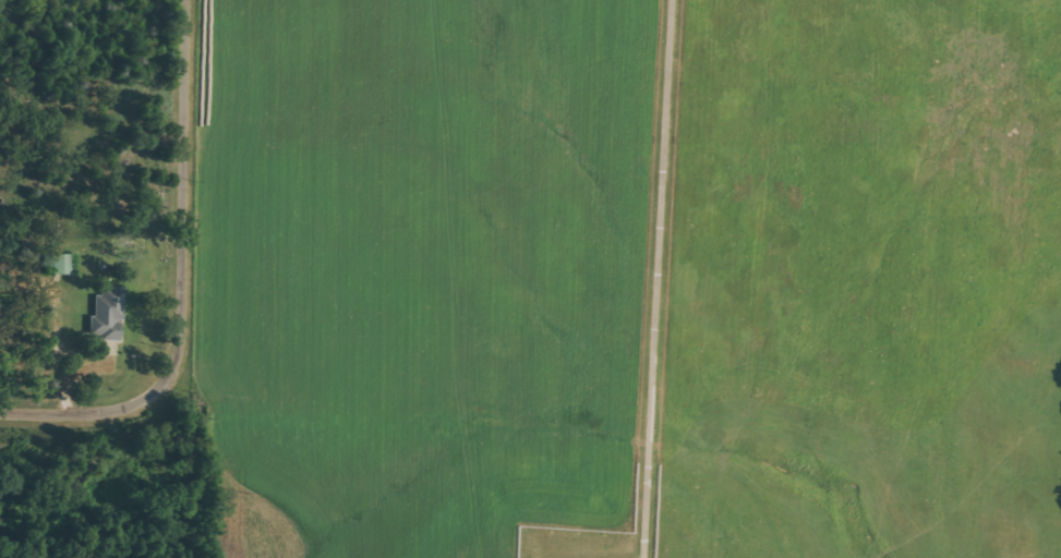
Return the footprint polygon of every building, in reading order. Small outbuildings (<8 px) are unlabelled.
[(49,273),(74,273),(74,254),(50,254),(49,273)] [(120,288),(101,288),(101,296),(94,296),(94,339),(120,340),(120,288)]
